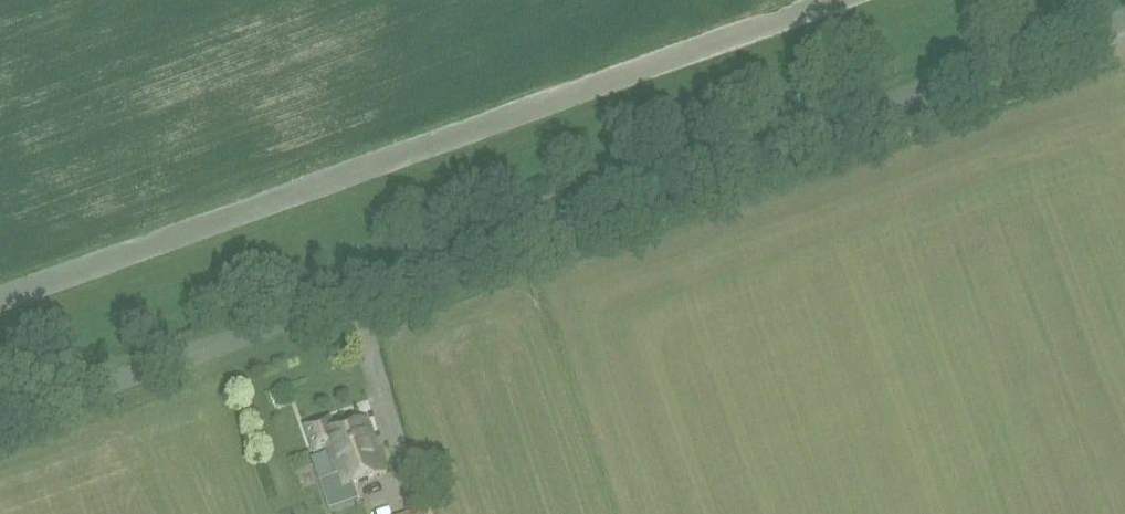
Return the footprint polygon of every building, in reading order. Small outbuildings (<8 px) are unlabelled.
[(324,450),(340,491),(385,473),(365,419),(332,431),(327,418),(302,427),(312,454),(324,450)]
